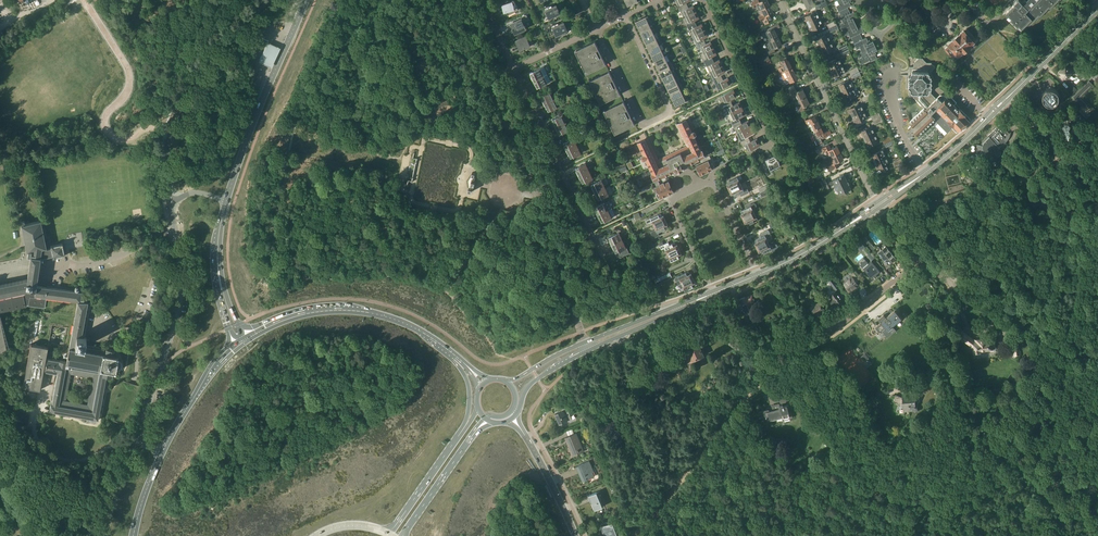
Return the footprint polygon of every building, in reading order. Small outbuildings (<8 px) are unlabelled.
[(519,9),(514,0),(513,0),(503,5),(508,14),(519,9)] [(687,5),(686,2),(690,0),(675,0),(679,8),(687,5)] [(759,11),(770,5),(767,0),(763,0),(759,2),(758,0),(749,0),(751,2),(752,2),(755,8),(757,6),(759,11)] [(838,0),(841,5),(837,7),(839,12),(841,15),(849,10),(848,7),(851,6),(849,0),(850,0),(838,0)] [(1036,17),(1038,15),(1039,16),(1046,9),(1049,7),(1050,8),(1058,0),(1016,0),(1014,2),(1015,4),(1014,4),(1005,12),(1011,18),(1010,19),(1018,27),(1019,26),(1021,28),(1027,22),(1029,24),(1030,24),(1036,17)] [(811,4),(807,6),(808,9),(815,6),(812,1),(809,2),(811,4)] [(550,17),(560,12),(557,4),(553,6),(552,4),(543,9),(543,15),(544,15),(544,14),(548,14),(550,17)] [(684,17),(696,12),(693,5),(689,8),(687,5),(679,8),(684,17)] [(770,5),(759,11),(761,15),(759,16),(762,22),(764,21),(765,24),(773,20),(771,16),(770,16),(769,14),(773,13),(770,5)] [(849,10),(841,15),(842,18),(841,18),(844,23),(840,25),(841,27),(839,28),(840,31),(843,29),(843,30),(856,23),(853,18),(856,17),(854,12),(851,14),(849,10)] [(808,24),(820,19),(816,11),(806,16),(808,18),(806,19),(808,24)] [(688,27),(696,23),(695,20),(699,18),(696,12),(684,17),(688,27)] [(521,17),(521,19),(511,23),(516,33),(526,28),(525,26),(526,26),(526,25),(525,25),(524,22),(529,20),(526,14),(521,17)] [(638,27),(652,20),(651,21),(648,15),(635,21),(638,27)] [(822,23),(820,19),(808,24),(811,29),(812,28),(813,30),(820,27),(819,24),(822,23)] [(641,33),(654,26),(651,21),(652,21),(652,20),(638,27),(641,33)] [(566,31),(567,30),(564,22),(559,24),(558,22),(550,26),(550,33),(551,33),(551,32),(555,32),(557,35),(559,37),(567,34),(566,31)] [(692,36),(705,30),(702,23),(697,26),(696,23),(688,27),(692,36)] [(853,40),(862,36),(860,33),(864,32),(861,27),(858,29),(856,23),(843,30),(845,34),(848,33),(851,38),(852,37),(853,40)] [(769,41),(771,40),(778,37),(774,30),(780,27),(778,24),(766,30),(767,31),(763,33),(765,37),(767,36),(769,41)] [(974,28),(981,36),(983,34),(976,25),(974,28)] [(643,38),(657,32),(657,31),(656,32),(654,26),(641,33),(643,38)] [(945,48),(951,56),(953,58),(957,54),(958,56),(964,51),(964,52),(969,47),(974,42),(976,40),(975,39),(975,38),(967,29),(965,32),(964,30),(958,35),(953,39),(948,44),(949,45),(945,48)] [(697,45),(705,41),(703,38),(708,36),(705,30),(692,36),(697,45)] [(646,44),(659,38),(656,32),(657,32),(643,38),(646,44)] [(820,47),(831,42),(827,34),(816,39),(820,47)] [(259,36),(250,54),(260,58),(267,41),(268,40),(259,36)] [(526,49),(535,46),(531,37),(527,38),(526,36),(516,41),(520,50),(526,47),(526,49)] [(863,51),(875,46),(873,41),(869,43),(867,38),(863,39),(862,36),(853,40),(854,43),(854,44),(856,48),(861,46),(863,51)] [(771,40),(769,41),(766,42),(767,43),(766,43),(770,51),(774,49),(782,45),(778,37),(771,40)] [(649,49),(663,43),(662,43),(659,38),(646,44),(649,49)] [(267,41),(260,58),(258,61),(271,66),(281,47),(267,41)] [(595,41),(575,50),(586,74),(589,80),(601,104),(604,110),(615,134),(635,124),(624,101),(621,94),(609,71),(606,64),(595,41)] [(703,52),(714,48),(711,41),(706,44),(705,41),(697,45),(698,48),(701,46),(703,52)] [(831,42),(820,47),(824,54),(834,49),(831,42)] [(663,43),(649,49),(652,55),(664,49),(662,43),(663,43)] [(875,46),(863,51),(861,53),(863,58),(860,60),(862,64),(870,61),(870,62),(876,59),(877,59),(875,54),(876,54),(875,52),(877,50),(875,46)] [(716,54),(714,48),(703,52),(701,53),(705,63),(713,59),(712,56),(716,54)] [(654,61),(668,54),(667,54),(664,49),(652,55),(654,61)] [(780,73),(792,67),(789,60),(788,60),(786,58),(784,53),(779,56),(781,60),(779,61),(781,66),(778,68),(780,73)] [(668,54),(654,61),(657,66),(670,60),(667,55),(668,54)] [(761,64),(770,60),(770,59),(768,55),(758,60),(760,64),(761,64)] [(937,124),(939,122),(948,132),(952,128),(956,133),(960,129),(962,131),(969,125),(967,123),(971,119),(953,101),(954,100),(949,95),(946,98),(944,96),(942,98),(941,96),(938,98),(938,97),(936,99),(930,93),(931,84),(932,84),(932,80),(931,80),(931,72),(931,71),(935,67),(931,63),(927,62),(923,59),(923,58),(918,58),(918,59),(914,62),(914,66),(909,67),(909,75),(908,75),(907,88),(909,88),(909,97),(914,97),(924,108),(909,122),(912,124),(908,128),(912,132),(913,131),(918,135),(935,119),(937,120),(935,122),(937,124)] [(713,59),(705,63),(710,72),(722,66),(719,59),(715,62),(713,59)] [(828,65),(830,70),(842,65),(840,60),(837,61),(836,59),(829,62),(830,64),(828,65)] [(672,65),(670,60),(657,66),(660,72),(673,65),(672,65)] [(662,77),(675,71),(672,66),(673,65),(660,72),(662,77)] [(842,65),(830,70),(833,75),(834,74),(835,76),(840,74),(840,75),(845,73),(844,72),(845,72),(844,69),(842,65)] [(714,81),(722,77),(720,74),(725,72),(722,66),(710,72),(714,81)] [(1065,66),(1059,72),(1061,73),(1059,75),(1063,79),(1064,77),(1065,78),(1066,77),(1067,78),(1069,76),(1068,75),(1071,72),(1065,66)] [(530,76),(533,81),(544,76),(547,74),(544,67),(530,73),(531,76),(530,76)] [(798,79),(792,67),(780,73),(784,80),(788,78),(790,83),(798,79)] [(850,75),(855,72),(859,70),(857,67),(849,71),(850,74),(850,75)] [(852,79),(861,74),(860,73),(859,72),(859,70),(855,72),(850,75),(852,79)] [(665,83),(679,76),(678,76),(677,77),(675,71),(662,77),(665,83)] [(547,74),(544,76),(533,81),(535,86),(536,86),(537,88),(551,82),(547,74)] [(668,88),(680,82),(678,77),(679,76),(665,83),(668,88)] [(722,77),(714,81),(718,90),(731,84),(728,78),(723,80),(722,77)] [(842,93),(853,88),(849,80),(838,85),(842,93)] [(1072,97),(1079,103),(1085,110),(1090,106),(1082,98),(1095,86),(1089,80),(1072,97)] [(670,94),(684,87),(683,88),(680,82),(668,88),(670,94)] [(1073,85),(1069,89),(1068,91),(1070,93),(1072,95),(1077,90),(1073,85)] [(673,100),(686,94),(683,88),(684,88),(684,87),(670,94),(673,100)] [(579,88),(575,90),(580,100),(584,98),(579,88)] [(799,100),(806,97),(803,89),(797,91),(795,88),(793,90),(790,91),(793,97),(796,95),(798,100),(799,100)] [(853,88),(842,93),(845,101),(852,97),(852,98),(853,97),(854,98),(858,96),(856,91),(855,92),(853,88)] [(1042,99),(1043,100),(1043,101),(1044,102),(1045,103),(1046,104),(1047,105),(1048,105),(1049,105),(1050,105),(1051,105),(1052,105),(1053,105),(1054,104),(1055,104),(1056,103),(1056,102),(1057,102),(1058,101),(1058,100),(1058,99),(1058,98),(1058,97),(1058,96),(1058,95),(1058,94),(1057,93),(1057,92),(1056,91),(1055,91),(1054,90),(1053,90),(1052,89),(1051,89),(1050,89),(1049,89),(1048,89),(1047,90),(1046,90),(1046,91),(1045,91),(1044,92),(1043,93),(1043,94),(1043,95),(1042,96),(1042,97),(1042,98),(1042,99)] [(724,106),(732,102),(730,99),(737,96),(734,90),(719,96),(724,106)] [(544,104),(555,99),(551,91),(541,96),(543,99),(541,99),(544,104)] [(691,91),(686,94),(673,100),(676,105),(688,99),(690,102),(695,99),(691,91)] [(810,104),(806,97),(799,100),(802,105),(797,107),(798,109),(797,110),(797,111),(797,112),(799,113),(800,112),(800,113),(803,111),(806,111),(804,107),(810,104)] [(555,99),(544,104),(546,109),(547,109),(548,111),(559,106),(555,99)] [(728,115),(731,113),(731,114),(742,108),(740,102),(733,105),(732,102),(724,106),(725,109),(728,115)] [(852,116),(864,111),(862,106),(859,108),(858,105),(851,108),(852,110),(850,111),(852,116)] [(733,124),(740,120),(739,117),(745,114),(742,108),(731,114),(731,113),(728,115),(733,124)] [(864,111),(852,116),(855,121),(856,120),(858,122),(865,119),(863,116),(866,115),(864,111)] [(563,115),(552,120),(554,122),(553,123),(555,128),(566,122),(563,115)] [(810,127),(812,131),(814,130),(821,127),(819,123),(820,122),(817,115),(805,120),(807,125),(808,127),(810,127)] [(666,175),(678,169),(678,170),(683,168),(683,167),(696,161),(706,156),(702,149),(701,150),(694,135),(696,135),(696,133),(695,131),(694,131),(692,131),(686,119),(679,123),(680,123),(677,125),(687,146),(658,160),(648,139),(646,140),(645,139),(638,142),(644,154),(642,155),(642,157),(643,159),(644,159),(646,158),(653,173),(652,174),(655,180),(665,176),(666,176),(666,175)] [(737,133),(751,126),(748,120),(742,123),(740,120),(733,124),(737,133)] [(566,122),(555,128),(557,133),(558,132),(560,135),(570,130),(566,122)] [(1008,139),(1006,137),(1009,133),(1000,124),(996,128),(988,136),(989,137),(985,141),(984,142),(984,143),(983,144),(983,145),(977,144),(977,145),(978,145),(978,149),(980,153),(979,154),(981,153),(984,156),(988,158),(987,160),(988,160),(988,158),(992,158),(996,157),(999,154),(1002,152),(1000,150),(1006,145),(1005,144),(1006,143),(1005,142),(1006,141),(1007,141),(1007,140),(1008,139)] [(751,126),(737,133),(741,142),(749,138),(748,135),(754,132),(751,126)] [(864,139),(875,133),(872,126),(861,131),(864,139)] [(821,127),(814,130),(812,131),(814,135),(813,135),(817,145),(824,142),(822,138),(832,133),(830,130),(823,133),(821,127)] [(875,133),(864,139),(868,146),(879,141),(875,133)] [(566,151),(577,146),(574,138),(564,143),(565,145),(564,146),(566,151)] [(749,138),(741,142),(743,145),(745,144),(748,150),(760,145),(757,138),(751,141),(749,138)] [(833,156),(841,152),(838,146),(832,149),(830,145),(821,149),(824,156),(828,154),(830,158),(833,156)] [(577,146),(566,151),(568,156),(570,155),(571,158),(581,153),(577,146)] [(872,157),(875,162),(886,157),(883,149),(873,154),(874,156),(872,157)] [(407,185),(408,181),(411,181),(412,181),(412,180),(411,180),(412,178),(412,177),(413,177),(412,177),(413,173),(414,173),(414,172),(413,172),(414,167),(415,167),(414,167),(415,162),(416,163),(416,162),(416,161),(415,161),(416,159),(417,158),(416,158),(413,157),(414,153),(414,152),(414,153),(413,157),(412,158),(415,158),(415,159),(416,159),(415,161),(415,162),(412,177),(411,177),(411,178),(412,178),(411,180),(411,181),(408,180),(407,185),(407,186),(407,185)] [(844,159),(841,152),(833,156),(835,160),(833,161),(834,164),(827,167),(829,171),(840,166),(838,162),(844,159)] [(777,156),(776,155),(775,154),(766,159),(767,162),(766,162),(766,161),(762,163),(766,171),(770,169),(769,169),(770,168),(771,169),(774,167),(774,169),(777,168),(777,166),(780,164),(780,163),(780,162),(779,161),(779,160),(779,159),(778,158),(778,157),(777,157),(777,156)] [(710,164),(708,161),(712,160),(709,155),(702,159),(704,162),(696,166),(700,174),(712,169),(715,167),(713,162),(710,164)] [(880,168),(881,168),(883,172),(889,169),(886,163),(887,163),(886,162),(888,161),(886,157),(875,162),(877,167),(879,166),(880,168)] [(586,163),(576,168),(577,171),(576,171),(578,176),(589,171),(586,163)] [(589,171),(578,176),(580,181),(582,180),(583,183),(593,178),(589,171)] [(477,182),(477,180),(476,179),(477,176),(475,175),(476,173),(472,172),(472,175),(473,176),(472,180),(471,184),(470,188),(469,188),(468,191),(471,192),(472,189),(474,190),(474,189),(475,187),(475,186),(476,187),(476,184),(477,182)] [(829,182),(830,185),(831,184),(835,182),(835,184),(834,184),(837,190),(838,189),(840,194),(851,189),(848,184),(849,184),(848,181),(847,182),(844,175),(841,176),(840,176),(840,177),(833,180),(829,182)] [(810,185),(816,182),(813,176),(807,179),(810,185)] [(727,185),(729,189),(741,184),(737,177),(730,180),(730,181),(728,182),(728,183),(728,184),(727,185)] [(658,198),(661,197),(673,191),(668,179),(663,181),(660,183),(659,181),(655,183),(657,187),(656,187),(659,192),(656,193),(658,198)] [(594,193),(605,187),(602,180),(591,185),(593,187),(592,188),(594,193)] [(741,184),(729,189),(731,194),(733,193),(733,195),(734,195),(736,194),(736,195),(744,191),(746,190),(745,187),(743,188),(741,184)] [(605,187),(594,193),(596,198),(597,197),(599,200),(609,195),(605,187)] [(609,201),(594,207),(596,210),(595,210),(597,215),(612,208),(609,201)] [(741,214),(743,218),(754,213),(752,208),(756,207),(756,205),(756,203),(754,203),(747,206),(747,208),(743,209),(744,210),(742,211),(741,211),(742,213),(741,214)] [(612,208),(597,215),(599,220),(600,220),(602,222),(616,216),(612,208)] [(754,213),(743,218),(745,223),(746,222),(747,224),(748,224),(750,223),(758,220),(754,213)] [(654,225),(665,220),(663,215),(662,216),(661,214),(660,214),(659,215),(658,214),(646,220),(648,223),(652,221),(654,225)] [(0,312),(26,307),(26,305),(45,308),(47,297),(78,302),(81,302),(81,299),(82,292),(78,291),(78,290),(79,290),(79,288),(78,287),(76,287),(75,288),(75,289),(75,290),(75,291),(59,289),(37,285),(38,275),(40,262),(41,258),(52,256),(53,258),(55,257),(63,256),(65,255),(65,253),(64,253),(63,246),(63,243),(60,244),(53,245),(50,246),(51,248),(47,249),(46,248),(47,248),(41,220),(36,221),(25,223),(25,220),(21,221),(22,224),(21,224),(26,245),(27,252),(28,251),(27,256),(29,256),(31,256),(30,260),(28,274),(27,279),(0,285),(0,311),(0,312)] [(668,224),(665,220),(654,225),(656,229),(651,232),(654,238),(659,235),(658,232),(665,228),(667,227),(667,226),(666,225),(668,224)] [(755,243),(757,247),(768,242),(765,235),(770,233),(769,230),(768,230),(760,233),(760,234),(761,237),(757,238),(757,239),(756,239),(755,240),(756,242),(755,243)] [(876,248),(874,248),(861,232),(857,235),(871,252),(874,250),(875,252),(878,252),(884,260),(880,263),(885,269),(889,266),(888,264),(896,258),(886,246),(881,249),(879,247),(877,247),(876,248)] [(611,246),(623,240),(619,233),(609,237),(610,240),(609,241),(611,246)] [(853,243),(860,251),(866,246),(865,246),(865,247),(859,239),(859,238),(853,243)] [(623,240),(611,246),(614,251),(615,250),(616,252),(621,250),(622,252),(619,254),(620,256),(630,253),(627,247),(626,247),(623,240)] [(659,244),(659,243),(662,242),(661,240),(653,243),(648,246),(649,248),(659,244)] [(665,247),(668,254),(679,249),(677,244),(676,245),(675,243),(674,243),(672,244),(672,243),(670,245),(668,242),(664,244),(662,241),(662,242),(659,243),(659,244),(662,249),(665,247)] [(768,242),(757,247),(759,251),(760,251),(761,253),(762,253),(764,252),(771,249),(773,252),(779,248),(777,245),(775,244),(773,246),(771,245),(770,245),(768,242)] [(681,253),(679,249),(668,254),(671,261),(679,257),(681,256),(681,255),(680,254),(681,253)] [(880,271),(871,261),(862,268),(871,278),(880,271)] [(680,279),(682,283),(693,277),(691,273),(690,274),(689,271),(674,278),(676,281),(680,279)] [(849,293),(858,286),(855,282),(859,279),(853,271),(849,274),(852,277),(844,283),(847,287),(845,289),(845,290),(847,293),(849,293)] [(670,272),(655,279),(658,284),(672,277),(670,272)] [(831,290),(829,289),(829,291),(828,292),(828,295),(829,296),(830,296),(832,299),(830,300),(833,305),(834,305),(836,306),(839,304),(840,305),(842,303),(841,302),(842,302),(841,300),(842,299),(836,290),(840,287),(839,287),(836,283),(836,282),(830,275),(827,277),(826,278),(829,282),(832,285),(834,288),(831,290)] [(693,277),(682,283),(679,284),(681,288),(684,287),(685,290),(693,286),(695,285),(695,284),(694,282),(695,282),(693,277)] [(746,312),(747,313),(753,311),(751,305),(752,304),(753,307),(757,305),(752,294),(745,297),(745,296),(740,299),(740,300),(741,303),(742,304),(744,308),(743,308),(745,313),(746,312)] [(60,360),(47,358),(47,359),(46,366),(45,371),(57,374),(52,402),(52,404),(51,403),(50,411),(63,413),(70,415),(87,418),(88,418),(88,420),(95,422),(96,419),(97,420),(98,420),(104,389),(104,388),(106,379),(106,377),(112,378),(113,372),(116,372),(116,370),(118,370),(120,369),(122,367),(122,366),(123,364),(123,363),(122,362),(121,360),(120,359),(118,358),(119,356),(117,356),(117,350),(106,348),(85,344),(86,342),(87,337),(82,336),(85,317),(88,302),(84,302),(84,299),(81,299),(81,302),(78,302),(76,312),(75,317),(73,328),(68,353),(64,353),(64,356),(67,357),(67,361),(60,360)] [(821,311),(824,309),(828,306),(824,301),(821,304),(819,302),(811,308),(818,318),(823,314),(821,311)] [(883,315),(892,326),(902,318),(898,313),(899,313),(899,312),(900,311),(899,310),(899,309),(898,309),(898,308),(897,308),(896,308),(896,309),(895,309),(892,311),(891,310),(890,310),(890,311),(890,313),(889,314),(887,312),(883,315)] [(73,328),(75,317),(44,312),(38,345),(31,344),(23,386),(28,387),(40,390),(45,365),(46,366),(47,359),(46,359),(47,354),(50,354),(52,348),(60,350),(60,348),(66,349),(70,327),(73,328)] [(745,315),(740,317),(746,330),(747,330),(746,329),(751,327),(745,315)] [(892,326),(883,315),(880,318),(879,317),(878,317),(877,317),(877,318),(877,319),(879,321),(880,321),(880,322),(880,323),(875,327),(874,326),(872,327),(873,328),(872,329),(872,330),(872,331),(872,332),(873,333),(873,334),(874,334),(875,334),(876,334),(877,333),(878,334),(879,334),(880,333),(879,331),(881,330),(887,337),(895,330),(892,326)] [(8,350),(17,349),(17,344),(5,342),(0,317),(0,316),(0,352),(8,350)] [(974,340),(963,332),(959,337),(964,341),(965,341),(970,344),(970,347),(973,347),(974,352),(980,352),(980,350),(988,349),(990,350),(994,349),(995,348),(994,339),(987,340),(986,338),(974,340)] [(699,345),(695,347),(695,346),(692,347),(692,348),(688,350),(691,355),(684,357),(686,363),(697,358),(699,361),(705,358),(704,355),(703,354),(706,353),(702,344),(700,345),(699,345)] [(909,410),(908,397),(902,397),(895,395),(894,401),(899,403),(896,412),(904,414),(905,411),(909,410)] [(916,396),(908,397),(909,410),(913,410),(914,412),(916,412),(917,411),(918,410),(917,408),(916,408),(920,396),(916,396)] [(568,421),(568,420),(572,419),(567,405),(565,401),(556,404),(558,408),(560,412),(555,413),(560,424),(568,421)] [(769,419),(783,416),(784,419),(790,418),(788,409),(789,409),(788,404),(783,406),(783,404),(773,406),(774,410),(768,411),(768,409),(760,411),(761,416),(767,414),(769,419)] [(572,456),(583,451),(576,433),(567,437),(569,443),(568,444),(572,456)] [(590,461),(577,466),(583,481),(594,476),(592,472),(594,471),(590,461)] [(598,491),(589,495),(595,509),(604,506),(598,491)] [(16,511),(10,514),(8,514),(11,521),(19,517),(16,511)] [(610,523),(609,521),(601,524),(602,526),(600,527),(604,535),(615,535),(618,534),(613,522),(610,523)]
